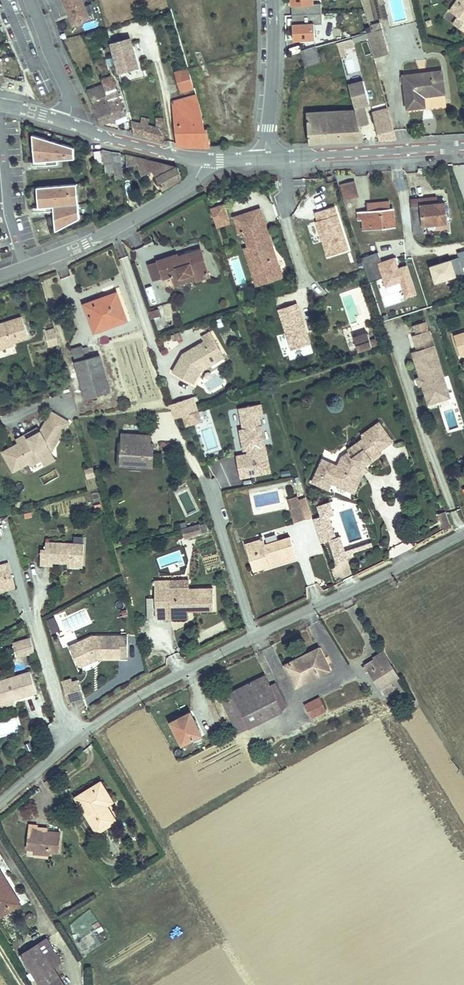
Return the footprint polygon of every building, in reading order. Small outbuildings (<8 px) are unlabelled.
[(74,25),(90,18),(82,0),(64,0),(74,25)] [(313,0),(292,0),(292,15),(322,14),(321,4),(314,4),(313,0)] [(450,11),(458,17),(463,21),(463,0),(458,0),(450,11)] [(315,24),(322,24),(322,14),(292,15),(293,33),(296,33),(296,40),(315,39),(315,24)] [(458,17),(454,24),(463,31),(463,21),(458,17)] [(367,33),(368,38),(374,58),(388,54),(380,23),(371,26),(372,32),(367,33)] [(93,41),(108,35),(106,30),(91,35),(93,41)] [(353,38),(354,43),(368,38),(367,33),(353,38)] [(138,67),(130,38),(110,44),(118,73),(138,67)] [(354,43),(353,38),(337,42),(341,57),(347,55),(345,49),(355,46),(354,43)] [(313,40),(303,42),(305,49),(315,46),(313,40)] [(300,54),(305,69),(324,63),(321,54),(316,55),(314,49),(300,54)] [(191,79),(188,69),(176,73),(179,83),(191,79)] [(404,76),(405,84),(408,108),(425,106),(424,96),(423,92),(428,92),(428,95),(445,93),(442,71),(404,76)] [(103,85),(87,91),(101,124),(127,114),(112,77),(101,81),(103,85)] [(194,89),(191,79),(179,83),(181,92),(194,89)] [(368,105),(362,82),(347,86),(354,112),(358,128),(368,125),(363,106),(368,105)] [(202,119),(196,97),(171,101),(178,144),(211,146),(208,129),(205,129),(202,119)] [(389,116),(387,108),(373,113),(380,138),(395,137),(389,116)] [(358,128),(354,112),(307,117),(311,147),(362,142),(358,128)] [(167,129),(165,118),(157,118),(157,128),(147,125),(148,120),(142,118),(140,124),(131,121),(134,133),(164,142),(167,129)] [(74,147),(34,135),(37,162),(35,162),(35,167),(51,165),(50,161),(75,159),(74,147)] [(94,152),(96,165),(104,164),(102,151),(94,152)] [(104,164),(106,172),(114,171),(116,180),(124,179),(121,154),(102,151),(104,164)] [(159,163),(126,155),(127,167),(137,164),(141,176),(152,171),(162,189),(182,178),(178,167),(165,164),(160,166),(159,163)] [(354,181),(341,184),(345,200),(358,196),(354,181)] [(70,184),(41,187),(42,208),(39,208),(33,208),(33,213),(47,212),(47,207),(57,206),(58,209),(54,210),(54,211),(56,231),(80,218),(79,204),(72,205),(70,184)] [(77,184),(70,184),(72,205),(79,204),(77,184)] [(437,197),(411,200),(414,235),(425,234),(424,225),(447,223),(445,203),(438,204),(437,197)] [(367,203),(367,211),(390,208),(389,201),(367,203)] [(223,206),(211,210),(216,224),(228,220),(223,206)] [(348,250),(334,206),(315,212),(318,221),(316,221),(328,256),(348,250)] [(393,208),(390,208),(359,212),(360,220),(363,220),(364,231),(395,227),(393,208)] [(258,210),(235,217),(240,233),(244,232),(248,246),(253,262),(250,263),(257,285),(282,277),(274,251),(270,252),(268,248),(272,247),(265,224),(263,225),(258,210)] [(244,248),(250,263),(253,262),(248,246),(244,248)] [(197,280),(209,276),(201,250),(191,253),(192,256),(187,257),(186,255),(178,257),(177,255),(158,261),(159,262),(149,265),(154,280),(163,277),(164,278),(173,276),(174,280),(195,273),(197,279),(197,280)] [(362,258),(369,282),(379,280),(382,289),(396,285),(400,300),(415,296),(407,265),(397,267),(395,257),(379,261),(377,254),(362,258)] [(195,273),(174,280),(176,285),(197,279),(195,273)] [(103,299),(105,303),(118,299),(116,294),(103,299)] [(103,299),(86,305),(95,331),(125,320),(118,299),(105,303),(103,299)] [(159,309),(149,312),(151,319),(161,316),(159,309)] [(166,332),(181,324),(176,314),(161,322),(166,332)] [(14,345),(13,343),(28,338),(22,317),(7,322),(8,325),(0,328),(0,349),(14,345)] [(426,322),(415,325),(417,334),(414,336),(418,351),(413,352),(421,378),(423,377),(425,383),(423,384),(426,395),(436,392),(437,397),(449,393),(429,331),(426,322)] [(183,354),(173,372),(193,384),(200,371),(203,370),(201,366),(208,363),(210,366),(225,357),(211,332),(202,337),(204,342),(191,349),(193,352),(189,355),(188,351),(183,354)] [(55,333),(47,336),(49,344),(58,341),(55,333)] [(368,333),(354,338),(359,351),(378,345),(376,339),(370,341),(368,333)] [(454,336),(460,356),(463,355),(463,333),(454,336)] [(82,346),(72,348),(76,361),(85,359),(82,346)] [(100,355),(75,362),(86,399),(110,392),(100,355)] [(436,392),(426,395),(429,404),(450,398),(449,393),(437,397),(436,392)] [(193,397),(186,399),(191,414),(198,411),(193,397)] [(174,419),(183,416),(191,414),(186,399),(168,405),(169,409),(171,408),(174,419)] [(261,404),(239,408),(243,429),(240,430),(244,450),(247,450),(248,454),(236,456),(240,478),(271,472),(259,415),(263,415),(261,404)] [(24,441),(19,444),(4,453),(13,471),(28,463),(30,466),(41,460),(52,453),(51,452),(69,422),(52,413),(41,432),(29,439),(30,440),(25,443),(24,441)] [(323,460),(313,482),(328,489),(331,482),(333,479),(352,487),(361,468),(382,453),(380,450),(392,442),(379,423),(362,435),(364,439),(348,450),(349,452),(342,457),(338,467),(323,460)] [(41,432),(38,428),(16,440),(19,444),(24,441),(25,443),(30,440),(29,439),(41,432)] [(151,436),(123,434),(122,442),(150,444),(151,436)] [(150,444),(122,442),(120,465),(153,467),(154,444),(150,444)] [(52,453),(41,460),(44,466),(56,459),(52,453)] [(230,487),(240,483),(230,459),(220,463),(230,487)] [(352,487),(333,479),(331,482),(354,492),(362,474),(368,470),(365,465),(361,468),(352,487)] [(85,470),(88,478),(96,476),(93,468),(85,470)] [(39,476),(43,485),(60,478),(56,469),(39,476)] [(287,498),(295,495),(291,484),(283,487),(287,498)] [(298,498),(290,500),(292,509),(290,509),(294,523),(305,520),(301,506),(298,498)] [(330,502),(319,506),(322,516),(323,517),(328,515),(333,513),(330,502)] [(308,504),(301,506),(305,520),(312,518),(308,504)] [(444,512),(434,515),(441,531),(450,527),(444,512)] [(322,516),(318,518),(326,541),(335,538),(328,515),(323,517),(322,516)] [(318,518),(313,519),(321,543),(325,542),(332,563),(347,558),(346,554),(345,551),(340,552),(335,538),(326,541),(318,518)] [(208,523),(199,525),(201,533),(210,530),(208,523)] [(199,524),(183,528),(186,538),(201,534),(201,533),(199,525),(199,524)] [(298,559),(306,587),(330,580),(322,556),(323,556),(317,533),(292,540),(297,559),(298,559)] [(261,540),(246,545),(252,566),(264,562),(264,560),(267,559),(269,566),(297,558),(290,537),(265,545),(263,540),(261,540)] [(45,550),(41,550),(40,565),(53,566),(53,562),(68,563),(83,563),(84,544),(46,542),(45,550)] [(9,557),(15,556),(12,544),(7,546),(9,557)] [(345,551),(346,554),(368,547),(367,544),(345,551)] [(264,562),(252,566),(254,571),(269,566),(267,559),(264,560),(264,562)] [(0,565),(0,568),(2,577),(12,575),(9,563),(0,565)] [(4,587),(5,590),(15,588),(12,575),(2,577),(0,568),(0,589),(4,587)] [(170,581),(170,588),(189,588),(189,580),(170,581)] [(170,581),(155,581),(156,618),(171,618),(171,611),(190,611),(190,608),(194,608),(194,610),(214,610),(213,588),(189,589),(189,588),(170,588),(170,581)] [(155,599),(148,599),(148,618),(156,618),(155,599)] [(47,619),(53,636),(91,622),(86,608),(66,614),(66,613),(47,619)] [(93,636),(77,643),(81,650),(73,654),(79,667),(94,660),(94,656),(98,656),(98,658),(120,658),(120,645),(128,645),(128,636),(93,636)] [(13,643),(17,657),(35,652),(30,638),(13,643)] [(77,643),(69,646),(73,654),(81,650),(77,643)] [(332,670),(320,645),(283,664),(296,691),(332,670)] [(14,646),(6,648),(8,654),(15,652),(14,646)] [(382,690),(400,679),(384,653),(376,659),(377,661),(368,667),(382,690)] [(13,700),(37,693),(30,672),(0,681),(0,704),(13,700)] [(266,673),(220,695),(237,732),(283,710),(266,673)] [(63,685),(68,702),(83,697),(78,681),(72,682),(63,685)] [(327,711),(320,696),(304,704),(311,719),(327,711)] [(193,716),(173,725),(183,747),(203,738),(193,716)] [(21,731),(17,719),(0,725),(0,738),(21,731)] [(76,798),(97,832),(115,821),(105,805),(111,801),(99,783),(76,798)] [(60,852),(62,834),(38,833),(39,828),(30,827),(29,849),(36,850),(35,856),(50,857),(50,851),(60,852)] [(0,874),(0,918),(23,904),(2,872),(0,874)] [(100,925),(76,942),(84,955),(109,939),(100,925)] [(25,955),(43,984),(67,984),(42,945),(25,955)]
